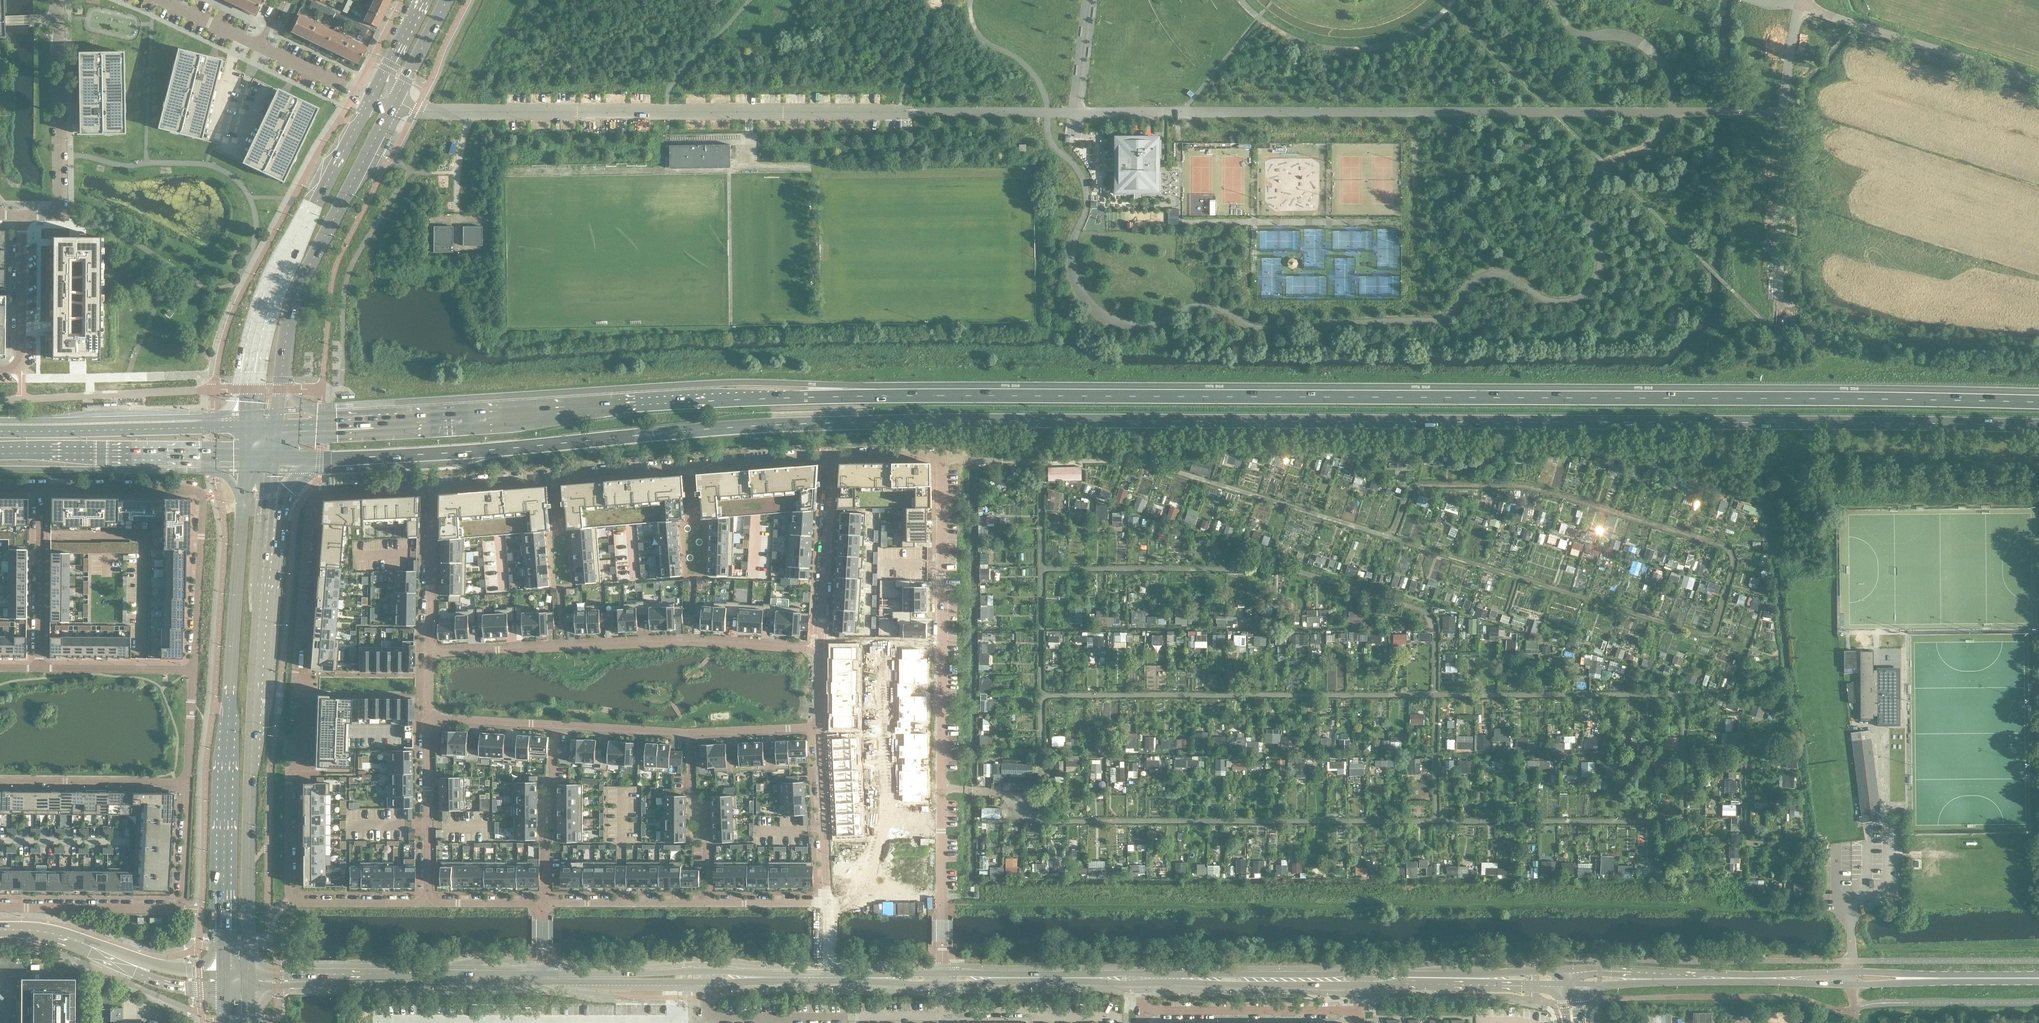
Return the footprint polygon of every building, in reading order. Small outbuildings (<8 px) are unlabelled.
[(255,13),(261,0),(226,0),(255,13)] [(347,13),(353,1),(350,0),(347,0),(342,11),(347,13)] [(373,1),(363,21),(377,27),(386,7),(373,1)] [(292,23),(294,24),(291,31),(324,47),(332,32),(296,15),(292,23)] [(332,32),(324,47),(358,63),(361,56),(363,57),(367,48),(332,32)] [(196,138),(214,65),(216,59),(209,57),(178,49),(175,60),(174,60),(172,69),(173,69),(170,80),(169,79),(167,88),(168,88),(165,99),(164,99),(162,107),(163,108),(158,128),(169,131),(169,132),(178,135),(178,134),(196,138)] [(125,134),(123,52),(113,53),(93,53),(88,53),(83,53),(83,54),(83,56),(84,124),(84,125),(88,125),(88,133),(89,135),(125,134)] [(304,137),(309,127),(310,127),(314,119),(313,119),(318,109),(288,94),(282,92),(280,98),(247,165),(264,173),(263,174),(271,178),(272,177),(283,182),(292,163),(293,163),(297,155),(296,155),(300,145),(301,145),(305,137),(304,137)] [(1142,136),(1113,136),(1113,158),(1129,158),(1129,172),(1113,172),(1113,196),(1135,196),(1135,191),(1154,191),(1154,141),(1142,141),(1142,136)] [(670,146),(671,157),(671,169),(732,169),(732,164),(731,146),(670,146)] [(453,226),(433,226),(433,252),(452,252),(453,226)] [(482,226),(463,226),(462,246),(482,245),(482,226)] [(52,258),(46,257),(46,321),(46,322),(46,336),(46,358),(67,358),(83,358),(100,358),(109,358),(110,280),(100,269),(100,237),(85,237),(83,237),(79,237),(68,237),(64,237),(53,237),(53,238),(53,245),(52,247),(52,248),(52,254),(52,258)] [(1352,465),(1353,455),(1342,455),(1341,461),(1336,460),(1336,465),(1352,465)] [(1556,459),(1547,456),(1545,462),(1555,465),(1556,459)] [(1194,459),(1190,469),(1210,475),(1213,465),(1194,459)] [(839,485),(838,509),(873,508),(879,508),(885,508),(902,508),(927,508),(932,508),(932,487),(931,465),(929,463),(843,464),(840,466),(839,480),(839,485)] [(751,470),(697,474),(698,491),(700,491),(700,496),(702,519),(710,518),(734,516),(750,515),(757,515),(775,513),(788,512),(813,510),(816,510),(817,486),(818,481),(818,467),(816,465),(795,466),(761,469),(751,470)] [(1082,467),(1048,467),(1049,479),(1082,479),(1082,467)] [(626,480),(562,485),(563,501),(565,501),(565,506),(567,529),(573,529),(597,527),(607,526),(613,526),(631,524),(637,524),(643,523),(653,523),(677,521),(685,520),(683,497),(682,492),(684,492),(683,475),(626,480)] [(440,518),(440,540),(443,539),(465,538),(499,535),(506,534),(512,534),(521,533),(545,531),(550,531),(548,508),(548,504),(549,504),(548,486),(505,489),(496,490),(460,493),(443,494),(440,497),(440,511),(440,516),(440,518)] [(1116,500),(1123,502),(1127,489),(1120,486),(1116,500)] [(1058,509),(1059,490),(1048,490),(1048,508),(1058,509)] [(1427,506),(1430,497),(1420,494),(1417,502),(1427,506)] [(321,524),(318,566),(339,568),(343,521),(361,520),(404,518),(405,538),(418,537),(418,496),(321,501),(320,517),(319,517),(318,522),(319,522),(319,524),(321,524)] [(1137,496),(1134,508),(1143,511),(1146,498),(1137,496)] [(15,516),(15,525),(15,527),(27,527),(27,498),(0,498),(0,516),(15,516)] [(163,498),(51,498),(50,520),(117,520),(163,521),(162,548),(188,548),(188,498),(163,498)] [(1075,506),(1086,507),(1087,499),(1075,498),(1075,506)] [(1097,501),(1097,518),(1107,518),(1108,502),(1097,501)] [(1728,503),(1720,501),(1717,510),(1725,513),(1728,503)] [(1737,508),(1761,514),(1762,508),(1738,502),(1737,508)] [(1171,507),(1167,517),(1174,520),(1178,509),(1171,507)] [(841,512),(841,523),(865,525),(866,513),(852,513),(852,508),(843,509),(843,512),(841,512)] [(927,520),(927,508),(902,508),(902,520),(927,520)] [(812,525),(813,510),(788,512),(788,513),(788,523),(812,525)] [(1113,512),(1113,524),(1121,525),(1122,512),(1113,512)] [(1185,521),(1194,523),(1197,515),(1188,513),(1185,521)] [(987,533),(987,524),(995,523),(994,515),(979,516),(980,534),(987,533)] [(1129,527),(1139,527),(1139,515),(1128,515),(1129,527)] [(734,533),(734,516),(710,518),(710,532),(734,533)] [(927,530),(927,520),(902,520),(902,531),(927,530)] [(678,532),(677,521),(653,523),(654,534),(678,532)] [(811,535),(812,525),(788,523),(787,534),(811,535)] [(841,523),(840,534),(864,535),(860,535),(860,525),(865,525),(841,523)] [(598,539),(597,527),(573,529),(573,541),(598,539)] [(927,542),(927,530),(902,531),(902,547),(915,547),(915,542),(916,542),(926,542),(927,542)] [(546,543),(545,531),(521,533),(521,545),(546,543)] [(679,543),(678,532),(654,534),(654,535),(658,534),(659,545),(679,543)] [(733,543),(734,533),(710,532),(709,543),(733,543)] [(811,546),(811,535),(787,534),(786,545),(811,546)] [(840,534),(839,545),(864,546),(864,535),(840,534)] [(464,551),(465,538),(443,539),(442,551),(467,552),(464,551)] [(1561,538),(1559,546),(1566,548),(1568,539),(1561,538)] [(598,549),(598,539),(573,541),(574,551),(598,549)] [(1211,553),(1222,553),(1221,540),(1211,540),(1211,553)] [(546,554),(546,543),(521,545),(522,556),(546,554)] [(679,554),(679,543),(659,545),(660,555),(655,555),(655,556),(679,554)] [(733,554),(733,543),(709,543),(709,554),(733,554)] [(810,557),(811,546),(786,545),(786,556),(810,557)] [(839,545),(839,556),(863,557),(863,556),(858,556),(859,546),(864,547),(864,546),(839,545)] [(162,548),(162,549),(164,549),(164,558),(186,558),(186,549),(187,549),(188,549),(188,548),(162,548)] [(27,561),(27,549),(8,549),(8,561),(27,561)] [(599,560),(598,549),(574,551),(575,562),(599,560)] [(467,563),(467,552),(442,551),(442,562),(467,563)] [(989,568),(989,552),(981,552),(980,579),(990,579),(991,568),(989,568)] [(69,553),(50,553),(50,564),(69,565),(69,553)] [(547,564),(546,554),(522,556),(523,566),(547,564)] [(680,565),(679,554),(655,556),(656,567),(680,565)] [(733,565),(733,554),(709,554),(709,564),(733,565)] [(809,568),(810,557),(786,556),(785,566),(809,568)] [(839,556),(838,566),(862,568),(863,557),(839,556)] [(186,558),(164,558),(164,568),(186,568),(186,558)] [(414,582),(414,571),(416,571),(417,560),(409,560),(409,571),(395,570),(395,581),(414,582)] [(600,571),(599,560),(575,562),(576,573),(600,571)] [(1633,560),(1630,573),(1639,574),(1641,562),(1633,560)] [(27,572),(27,561),(8,561),(8,572),(27,572)] [(466,573),(467,563),(442,562),(442,573),(466,573)] [(1697,562),(1694,572),(1702,574),(1705,564),(1697,562)] [(69,565),(50,564),(50,576),(69,576),(69,565)] [(548,575),(547,564),(523,566),(523,567),(526,567),(526,576),(524,577),(548,575)] [(732,576),(733,565),(709,564),(708,575),(708,576),(732,576)] [(681,576),(680,565),(656,567),(657,578),(681,576)] [(318,566),(317,577),(339,579),(340,568),(339,568),(318,566)] [(809,579),(809,568),(785,566),(784,578),(797,578),(801,579),(809,579)] [(838,566),(837,577),(862,579),(862,578),(859,578),(860,568),(862,568),(838,566)] [(186,568),(164,568),(164,578),(185,578),(186,568)] [(601,582),(600,571),(576,573),(577,584),(601,582)] [(27,584),(27,572),(8,572),(8,584),(27,584)] [(466,584),(466,573),(442,573),(442,584),(466,584)] [(1684,574),(1681,586),(1693,588),(1696,577),(1684,574)] [(549,586),(548,575),(524,577),(525,588),(549,586)] [(69,576),(50,576),(50,587),(69,587),(69,576)] [(1402,576),(1400,586),(1406,587),(1408,577),(1402,576)] [(1751,576),(1749,585),(1757,587),(1759,578),(1751,576)] [(338,589),(339,579),(317,577),(316,587),(338,589)] [(837,577),(837,588),(861,589),(862,579),(837,577)] [(185,578),(164,578),(164,588),(185,588),(185,578)] [(1698,588),(1718,595),(1721,585),(1701,578),(1698,588)] [(911,580),(895,580),(895,588),(901,588),(901,599),(927,599),(927,587),(911,587),(911,580)] [(414,593),(414,582),(395,581),(395,592),(390,592),(414,593)] [(26,595),(27,584),(8,584),(8,595),(26,595)] [(466,596),(466,584),(442,584),(442,595),(466,596)] [(1438,599),(1442,585),(1437,584),(1433,598),(1438,599)] [(69,587),(50,587),(50,599),(69,599),(69,587)] [(337,599),(338,589),(316,587),(316,597),(337,599)] [(164,597),(162,597),(162,598),(185,598),(185,588),(164,588),(164,597)] [(837,588),(836,599),(860,600),(861,589),(837,588)] [(414,603),(414,593),(390,592),(390,603),(414,603)] [(1740,594),(1738,603),(1745,604),(1747,596),(1740,594)] [(26,607),(26,595),(8,595),(8,606),(26,607)] [(1751,607),(1759,609),(1762,598),(1754,596),(1751,607)] [(337,609),(337,599),(316,597),(315,607),(337,609)] [(185,598),(162,598),(162,608),(184,608),(184,599),(185,599),(185,598)] [(770,604),(770,618),(776,618),(775,626),(775,634),(787,635),(789,607),(789,599),(771,598),(770,604)] [(69,599),(50,599),(50,610),(69,610),(69,599)] [(836,599),(835,609),(860,611),(860,600),(836,599)] [(901,611),(892,611),(892,618),(911,618),(911,612),(927,612),(927,599),(901,599),(901,611)] [(636,603),(624,604),(626,632),(626,631),(638,631),(637,615),(643,615),(643,601),(636,601),(636,603)] [(650,601),(643,601),(643,615),(650,615),(650,630),(662,630),(663,630),(661,602),(650,602),(650,601)] [(715,602),(713,630),(725,631),(726,615),(732,616),(733,602),(726,601),(726,603),(715,602)] [(662,602),(661,602),(663,630),(675,629),(675,623),(683,623),(682,606),(674,606),(674,604),(662,604),(662,602)] [(695,606),(694,623),(701,623),(700,629),(713,630),(715,602),(714,602),(714,607),(695,606)] [(733,602),(732,616),(739,616),(738,632),(750,632),(752,605),(740,604),(740,602),(733,602)] [(414,614),(414,603),(390,603),(389,614),(414,614)] [(752,605),(750,632),(762,633),(763,617),(770,618),(770,604),(764,603),(763,605),(752,605)] [(612,612),(606,612),(607,626),(613,626),(613,632),(626,632),(624,604),(624,608),(612,609),(612,612)] [(575,614),(565,614),(566,628),(576,628),(576,634),(588,633),(587,605),(587,610),(575,611),(575,614)] [(600,605),(587,605),(588,633),(601,632),(601,626),(607,626),(606,612),(600,612),(600,605)] [(26,618),(26,607),(8,606),(7,618),(20,618),(25,618),(26,618)] [(536,636),(535,610),(523,611),(523,606),(516,607),(516,621),(522,620),(523,636),(535,635),(535,636),(536,636)] [(1475,614),(1485,617),(1488,609),(1478,606),(1475,614)] [(336,619),(337,609),(315,607),(314,617),(336,619)] [(514,621),(514,607),(507,607),(507,609),(495,609),(497,637),(509,637),(508,621),(514,621)] [(789,607),(787,635),(800,636),(800,629),(809,630),(810,613),(801,612),(801,608),(789,607)] [(994,607),(981,607),(981,620),(994,620),(994,607)] [(1070,622),(1083,622),(1083,608),(1070,607),(1070,622)] [(184,608),(162,608),(162,618),(184,618),(184,608)] [(475,622),(475,608),(468,609),(468,611),(456,611),(457,639),(470,638),(469,623),(475,622)] [(483,608),(477,608),(477,623),(483,622),(484,638),(497,637),(495,609),(495,614),(484,615),(483,608)] [(1302,621),(1320,621),(1320,609),(1308,608),(1307,614),(1302,614),(1302,621)] [(835,609),(835,620),(859,622),(860,611),(835,609)] [(1147,623),(1147,610),(1132,609),(1132,622),(1147,623)] [(69,610),(50,610),(50,622),(62,622),(68,622),(69,610)] [(554,629),(554,612),(535,612),(535,610),(536,636),(548,635),(548,629),(554,629)] [(1098,610),(1099,624),(1107,624),(1107,610),(1098,610)] [(1187,623),(1187,615),(1181,615),(1181,610),(1175,610),(1176,623),(1187,623)] [(457,639),(456,611),(456,618),(438,619),(439,640),(457,639)] [(1350,611),(1349,622),(1364,622),(1364,611),(1350,611)] [(394,614),(394,625),(413,626),(414,614),(394,614)] [(1217,615),(1217,625),(1237,625),(1237,615),(1217,615)] [(1443,615),(1443,627),(1456,627),(1456,615),(1443,615)] [(335,629),(336,619),(314,617),(313,628),(335,629)] [(162,627),(161,627),(161,628),(184,628),(184,618),(162,618),(162,627)] [(911,618),(892,618),(897,618),(897,625),(899,625),(899,637),(927,637),(927,624),(911,624),(911,618)] [(1476,632),(1477,618),(1469,618),(1469,632),(1476,632)] [(835,620),(834,632),(835,632),(835,636),(844,637),(844,632),(856,633),(857,622),(859,622),(835,620)] [(1499,635),(1504,636),(1505,629),(1491,626),(1489,638),(1498,640),(1499,635)] [(184,628),(161,628),(161,638),(182,638),(182,629),(184,629),(184,628)] [(334,639),(335,629),(313,628),(312,638),(339,640),(334,639)] [(1047,647),(1060,648),(1061,630),(1048,630),(1047,647)] [(1115,631),(1115,646),(1126,646),(1127,631),(1115,631)] [(1344,633),(1327,632),(1327,640),(1344,641),(1344,633)] [(1353,632),(1353,641),(1381,641),(1381,632),(1353,632)] [(1430,632),(1419,632),(1419,640),(1431,640),(1430,632)] [(1213,633),(1213,646),(1225,645),(1225,633),(1213,633)] [(1235,644),(1247,644),(1247,634),(1235,633),(1235,644)] [(1308,642),(1308,633),(1291,634),(1292,643),(1308,642)] [(1311,633),(1312,648),(1321,648),(1321,633),(1311,633)] [(1394,644),(1407,643),(1407,633),(1394,633),(1394,644)] [(1163,643),(1164,634),(1153,634),(1152,643),(1163,643)] [(1075,641),(1087,641),(1088,649),(1104,649),(1104,635),(1075,635),(1075,641)] [(1254,635),(1254,644),(1266,644),(1266,635),(1254,635)] [(14,657),(14,637),(3,636),(3,657),(3,655),(8,655),(8,657),(14,657)] [(26,657),(26,637),(14,637),(14,657),(14,655),(20,655),(20,657),(26,657)] [(61,637),(49,637),(49,658),(56,658),(56,655),(61,656),(61,637)] [(73,637),(61,637),(61,656),(67,656),(67,658),(73,658),(73,637)] [(84,637),(73,637),(73,658),(73,656),(78,656),(78,658),(84,658),(84,637)] [(96,637),(84,637),(84,658),(85,658),(85,656),(90,656),(90,658),(95,658),(96,637)] [(107,637),(96,637),(95,658),(96,658),(96,656),(101,656),(101,658),(107,658),(107,637)] [(118,637),(107,637),(107,658),(108,658),(108,656),(113,656),(113,658),(118,658),(118,637)] [(130,637),(118,637),(118,658),(119,658),(119,656),(124,656),(124,658),(130,658),(130,637)] [(182,638),(161,638),(161,648),(182,648),(182,638)] [(338,650),(339,640),(312,638),(311,648),(338,650)] [(1603,653),(1607,640),(1599,638),(1595,651),(1603,653)] [(414,641),(402,641),(402,645),(402,671),(413,671),(414,666),(414,652),(414,641)] [(1516,642),(1507,641),(1506,650),(1516,651),(1516,642)] [(980,668),(989,668),(990,642),(980,642),(980,668)] [(402,671),(402,645),(402,647),(392,647),(391,671),(402,671)] [(370,671),(370,647),(359,646),(358,671),(370,671)] [(381,671),(381,647),(370,647),(370,671),(381,671)] [(391,671),(392,647),(381,647),(381,671),(391,671)] [(833,659),(832,659),(858,659),(858,647),(833,647),(833,659)] [(1618,647),(1616,656),(1623,658),(1625,649),(1618,647)] [(182,648),(161,648),(160,658),(182,659),(182,648)] [(337,660),(338,650),(311,648),(311,658),(337,660)] [(902,659),(899,659),(899,671),(927,671),(927,659),(921,659),(921,649),(902,649),(902,659)] [(1588,674),(1599,677),(1604,657),(1584,652),(1581,662),(1591,664),(1588,674)] [(1844,652),(1844,669),(1852,669),(1856,669),(1856,652),(1844,652)] [(1873,652),(1860,652),(1860,720),(1872,720),(1874,720),(1873,716),(1877,716),(1877,726),(1879,726),(1879,724),(1885,724),(1897,724),(1897,709),(1897,669),(1888,669),(1884,669),(1879,669),(1879,668),(1877,668),(1877,669),(1873,669),(1873,665),(1873,652)] [(1446,670),(1455,670),(1455,653),(1446,653),(1446,670)] [(336,671),(337,660),(311,658),(310,669),(332,671),(336,671)] [(858,659),(832,659),(832,670),(858,670),(853,670),(853,659),(858,659)] [(832,681),(831,681),(831,682),(858,682),(858,670),(832,670),(832,681)] [(899,683),(897,683),(897,690),(911,690),(911,684),(927,684),(927,671),(899,671),(899,683)] [(980,678),(979,691),(990,691),(991,678),(980,678)] [(1853,681),(1847,682),(1850,702),(1856,701),(1853,681)] [(858,682),(831,682),(831,693),(858,693),(858,682)] [(911,690),(897,690),(897,697),(899,697),(899,708),(927,708),(927,696),(911,696),(911,690)] [(988,701),(987,692),(980,692),(981,710),(994,710),(994,700),(988,701)] [(858,693),(831,693),(831,694),(832,694),(832,705),(858,705),(858,693)] [(319,697),(317,766),(325,767),(348,768),(349,751),(347,751),(344,751),(344,730),(345,722),(348,723),(350,723),(350,714),(350,698),(341,698),(336,698),(327,697),(319,697)] [(358,701),(353,701),(353,706),(358,706),(358,711),(358,714),(358,718),(369,718),(369,711),(369,698),(358,698),(358,701)] [(380,698),(369,698),(369,711),(369,718),(380,718),(380,711),(380,698)] [(391,699),(380,698),(380,711),(380,718),(390,718),(390,711),(391,699)] [(401,699),(391,699),(390,711),(390,718),(401,718),(401,724),(401,725),(401,711),(401,699)] [(413,699),(401,699),(401,711),(401,725),(403,725),(412,725),(412,718),(413,718),(413,711),(413,704),(413,699)] [(858,705),(832,705),(832,716),(857,716),(857,715),(853,715),(853,705),(858,705)] [(897,726),(895,726),(895,727),(911,727),(911,721),(927,721),(927,708),(899,708),(899,720),(897,720),(897,726)] [(1411,712),(1411,723),(1424,723),(1425,713),(1411,712)] [(857,716),(832,716),(833,716),(833,728),(858,728),(857,716)] [(1726,718),(1726,731),(1740,731),(1740,718),(1726,718)] [(911,727),(895,727),(895,734),(904,734),(904,745),(899,745),(927,745),(927,733),(911,733),(911,727)] [(454,759),(456,731),(443,730),(443,737),(436,736),(436,750),(442,751),(442,756),(454,757),(454,759)] [(1870,730),(1851,733),(1862,823),(1881,820),(1870,730)] [(473,762),(474,748),(467,748),(468,732),(456,731),(454,759),(466,760),(466,762),(473,762)] [(841,738),(832,738),(833,750),(857,748),(856,737),(850,737),(850,732),(841,733),(841,738)] [(491,759),(493,734),(481,733),(480,748),(474,748),(473,762),(479,763),(480,758),(491,759)] [(510,764),(511,750),(505,750),(505,734),(493,734),(491,759),(503,760),(503,764),(510,764)] [(529,761),(530,736),(518,735),(517,751),(511,750),(510,764),(517,765),(517,761),(529,761)] [(549,737),(530,736),(529,761),(529,756),(547,757),(549,737)] [(583,767),(584,739),(572,738),(571,745),(559,744),(558,758),(571,759),(570,762),(582,762),(582,767),(583,767)] [(601,770),(602,756),(596,756),(596,748),(597,740),(585,739),(584,739),(583,767),(594,768),(594,770),(601,770)] [(807,756),(807,740),(788,741),(789,769),(790,769),(789,763),(796,762),(796,756),(807,756)] [(620,765),(621,741),(621,742),(609,741),(608,756),(602,756),(601,770),(608,771),(608,764),(620,765)] [(639,763),(639,749),(633,748),(634,742),(621,741),(620,765),(632,765),(633,762),(639,763)] [(789,769),(788,741),(776,741),(776,757),(770,757),(771,771),(778,771),(778,769),(789,769)] [(763,742),(751,743),(752,770),(764,770),(764,772),(771,771),(770,757),(764,758),(763,742)] [(657,772),(658,744),(646,743),(646,749),(639,749),(639,763),(645,763),(644,771),(657,772)] [(752,770),(751,743),(738,743),(739,759),(733,759),(734,773),(741,773),(740,771),(752,770)] [(682,765),(683,751),(671,751),(671,745),(658,744),(657,772),(669,772),(670,765),(682,765)] [(715,772),(714,744),(701,745),(702,751),(695,751),(696,765),(702,765),(702,768),(714,767),(715,772)] [(734,773),(733,759),(727,759),(726,744),(714,744),(715,772),(727,772),(727,773),(734,773)] [(927,745),(899,745),(899,758),(904,758),(904,764),(902,764),(921,764),(921,758),(927,758),(927,745)] [(857,748),(833,750),(833,760),(855,759),(854,749),(857,749),(857,748)] [(411,762),(411,750),(386,750),(387,762),(411,762)] [(855,759),(833,760),(834,771),(858,770),(858,769),(853,770),(852,760),(855,760),(855,759)] [(1101,772),(1101,759),(1092,759),(1092,771),(1101,772)] [(993,774),(993,782),(1033,783),(1033,775),(1034,764),(1028,764),(1017,763),(1017,760),(1002,760),(1002,763),(994,763),(993,774)] [(411,773),(411,762),(387,762),(387,773),(411,773)] [(1364,774),(1364,762),(1350,762),(1350,774),(1364,774)] [(902,770),(899,770),(899,783),(927,783),(927,770),(921,770),(921,764),(902,764),(902,770)] [(1113,766),(1113,780),(1124,780),(1124,767),(1113,766)] [(858,770),(834,771),(834,782),(858,781),(858,770)] [(411,785),(411,773),(387,773),(387,785),(411,785)] [(465,788),(465,777),(460,777),(441,777),(441,788),(465,788)] [(804,793),(804,781),(798,782),(787,782),(779,782),(780,794),(804,793)] [(858,781),(834,782),(835,793),(859,792),(858,781)] [(536,794),(536,782),(524,782),(512,782),(512,794),(536,794)] [(329,794),(329,783),(316,783),(302,783),(302,794),(329,794)] [(927,783),(899,783),(899,795),(902,795),(902,802),(921,802),(921,795),(927,795),(927,783)] [(558,784),(558,796),(583,796),(583,784),(582,784),(558,784)] [(411,796),(411,785),(387,785),(387,796),(411,796)] [(465,799),(465,788),(441,788),(441,799),(465,799)] [(11,814),(12,791),(7,791),(7,790),(2,790),(2,791),(0,791),(0,814),(11,814)] [(11,814),(23,814),(24,791),(21,791),(21,790),(17,790),(17,791),(12,791),(11,814)] [(23,814),(35,814),(36,791),(31,791),(31,790),(26,790),(26,791),(24,791),(23,814)] [(35,814),(48,814),(48,791),(45,791),(41,791),(36,791),(35,814)] [(48,814),(60,814),(60,792),(55,792),(55,791),(50,791),(50,792),(48,791),(48,814)] [(60,814),(72,814),(72,792),(69,792),(69,791),(65,791),(65,792),(60,792),(60,814)] [(72,814),(84,814),(84,792),(79,792),(79,791),(74,791),(74,792),(72,792),(72,814)] [(108,815),(120,815),(120,792),(117,792),(117,791),(113,791),(113,792),(108,792),(108,815)] [(132,815),(132,792),(127,792),(127,791),(122,791),(122,792),(120,792),(120,815),(132,815)] [(96,814),(96,792),(84,792),(84,814),(96,814)] [(96,814),(108,815),(108,792),(96,792),(96,814)] [(168,891),(173,803),(172,803),(173,793),(163,793),(163,792),(132,792),(132,815),(136,815),(135,848),(134,858),(133,872),(131,872),(131,890),(168,891)] [(859,792),(835,793),(835,803),(859,802),(859,792)] [(805,803),(804,793),(780,794),(780,805),(805,803)] [(329,794),(302,794),(302,804),(324,804),(324,794),(329,794)] [(536,805),(536,794),(512,794),(512,805),(536,805)] [(685,807),(685,795),(663,795),(663,807),(685,807)] [(712,796),(712,808),(736,807),(736,795),(725,795),(722,796),(712,796)] [(411,819),(411,796),(387,796),(387,808),(403,808),(403,819),(411,819)] [(583,807),(583,796),(558,796),(558,807),(583,807)] [(465,810),(465,799),(441,799),(441,809),(439,809),(439,821),(447,820),(447,810),(465,810)] [(859,802),(835,803),(836,814),(860,813),(855,813),(855,803),(860,803),(859,802)] [(805,813),(805,803),(780,805),(785,805),(786,816),(799,815),(800,825),(808,825),(807,813),(805,813)] [(324,814),(324,804),(302,804),(302,814),(324,814)] [(1723,804),(1723,814),(1735,814),(1736,804),(1723,804)] [(536,816),(536,805),(512,805),(512,816),(536,816)] [(583,819),(583,807),(558,807),(558,819),(583,819)] [(685,819),(685,807),(663,807),(663,818),(661,818),(661,819),(685,819)] [(736,807),(712,808),(713,819),(737,818),(732,818),(732,808),(736,807)] [(983,807),(982,817),(982,823),(986,823),(999,823),(999,818),(1002,818),(1002,808),(983,807)] [(860,813),(836,814),(836,825),(861,824),(860,813)] [(324,824),(324,814),(302,814),(302,824),(324,824)] [(536,828),(536,816),(512,816),(512,817),(514,817),(514,828),(536,828)] [(737,830),(737,818),(713,819),(713,831),(737,830)] [(583,830),(583,819),(558,819),(558,830),(583,830)] [(685,830),(685,819),(661,819),(661,830),(685,830)] [(324,835),(324,824),(302,824),(302,835),(324,835)] [(861,824),(836,825),(837,836),(861,835),(861,824)] [(536,840),(536,828),(514,828),(514,840),(536,840)] [(583,842),(583,830),(558,830),(558,842),(583,842)] [(685,842),(685,830),(661,830),(661,842),(685,842)] [(733,830),(737,830),(713,831),(714,843),(733,842),(733,830)] [(324,845),(324,835),(302,835),(302,845),(324,845)] [(324,855),(324,845),(302,845),(302,855),(324,855)] [(324,865),(324,855),(302,855),(302,865),(324,865)] [(1007,868),(1018,868),(1018,857),(1006,857),(1007,868)] [(529,862),(528,862),(528,886),(534,886),(539,886),(539,874),(539,866),(540,861),(539,858),(534,858),(529,858),(529,862)] [(1246,871),(1246,859),(1237,858),(1237,871),(1246,871)] [(415,859),(403,859),(403,867),(403,886),(415,886),(415,867),(415,859)] [(360,886),(360,862),(360,867),(349,867),(349,886),(350,886),(360,886)] [(371,886),(371,862),(360,862),(360,886),(371,886)] [(382,886),(382,862),(371,862),(371,886),(382,886)] [(392,886),(393,862),(382,862),(382,886),(392,886)] [(403,886),(403,867),(393,867),(393,862),(392,886),(403,886)] [(453,886),(453,862),(441,862),(441,878),(437,878),(437,886),(453,886)] [(463,886),(463,862),(453,862),(453,886),(463,886)] [(474,886),(474,862),(463,862),(463,886),(474,886)] [(485,886),(485,862),(474,862),(474,886),(485,886)] [(496,886),(496,862),(485,862),(485,886),(496,886)] [(507,886),(507,862),(496,862),(496,886),(507,886)] [(517,886),(517,862),(517,864),(507,864),(507,862),(507,886),(517,886)] [(528,886),(528,862),(517,862),(517,886),(528,886)] [(562,862),(562,878),(553,878),(553,886),(573,886),(573,862),(562,862)] [(584,886),(584,862),(573,862),(573,886),(584,886)] [(595,886),(595,862),(584,862),(584,886),(595,886)] [(605,886),(605,862),(595,862),(595,886),(605,886)] [(617,862),(605,862),(605,886),(622,886),(622,866),(617,866),(617,862)] [(627,866),(622,866),(622,886),(638,886),(638,862),(627,862),(627,866)] [(649,886),(649,862),(638,862),(638,886),(649,886)] [(659,886),(659,862),(649,862),(649,886),(659,886)] [(670,886),(670,862),(670,864),(660,864),(660,862),(659,862),(659,886),(670,886)] [(681,886),(681,862),(670,862),(670,886),(681,886)] [(681,862),(681,886),(699,886),(700,870),(693,870),(681,870),(681,862)] [(726,886),(726,862),(715,862),(715,886),(726,886)] [(737,886),(737,862),(726,862),(726,886),(737,886)] [(747,886),(747,862),(737,862),(737,886),(747,886)] [(758,886),(758,864),(748,864),(748,862),(747,862),(747,886),(758,886)] [(769,886),(769,862),(769,866),(759,866),(759,864),(758,864),(758,886),(769,886)] [(780,886),(780,862),(769,862),(769,886),(780,886)] [(791,886),(791,862),(780,862),(780,886),(791,886)] [(802,886),(802,862),(791,862),(791,886),(802,886)] [(813,866),(813,862),(802,862),(802,886),(813,886),(813,866)] [(1483,873),(1498,872),(1498,862),(1482,862),(1483,873)] [(861,865),(851,865),(851,889),(862,889),(862,863),(861,863),(861,865)] [(883,863),(873,863),(873,888),(883,888),(883,863)] [(894,863),(883,863),(883,888),(894,888),(894,863)] [(905,863),(894,863),(894,888),(905,888),(905,863)] [(927,863),(916,863),(916,888),(927,888),(927,876),(932,876),(932,868),(927,868),(927,863)] [(324,875),(324,865),(302,865),(302,875),(324,875)] [(840,878),(836,878),(836,885),(836,886),(840,886),(840,888),(851,888),(851,889),(851,865),(850,865),(850,868),(840,868),(840,878)] [(1469,865),(1448,865),(1448,872),(1469,873),(1469,865)] [(4,889),(4,890),(8,890),(8,889),(11,889),(11,871),(11,867),(0,867),(0,889),(4,889)] [(107,890),(120,890),(120,872),(120,868),(107,867),(107,871),(107,890)] [(1368,876),(1368,867),(1356,867),(1356,875),(1368,876)] [(11,889),(13,889),(13,890),(18,890),(18,889),(23,889),(23,871),(11,871),(11,889)] [(23,889),(35,889),(35,871),(23,871),(23,889)] [(35,889),(47,890),(47,871),(35,871),(35,889)] [(47,890),(59,890),(59,871),(47,871),(47,890)] [(59,890),(71,890),(71,871),(59,871),(59,890)] [(71,890),(76,890),(76,891),(80,891),(80,890),(83,890),(83,871),(71,871),(71,890)] [(83,890),(86,890),(86,891),(90,891),(90,890),(95,890),(95,871),(83,871),(83,890)] [(107,890),(107,871),(95,871),(95,890),(107,890)] [(120,890),(131,890),(131,872),(120,872),(120,890)] [(324,886),(324,875),(302,875),(302,886),(324,886)] [(75,978),(21,978),(21,1022),(75,1022),(75,978)] [(110,1008),(110,1022),(117,1022),(117,1020),(123,1020),(122,1008),(121,1008),(111,1008),(110,1008)] [(1641,1014),(1641,1022),(1671,1022),(1671,1014),(1641,1014)]
